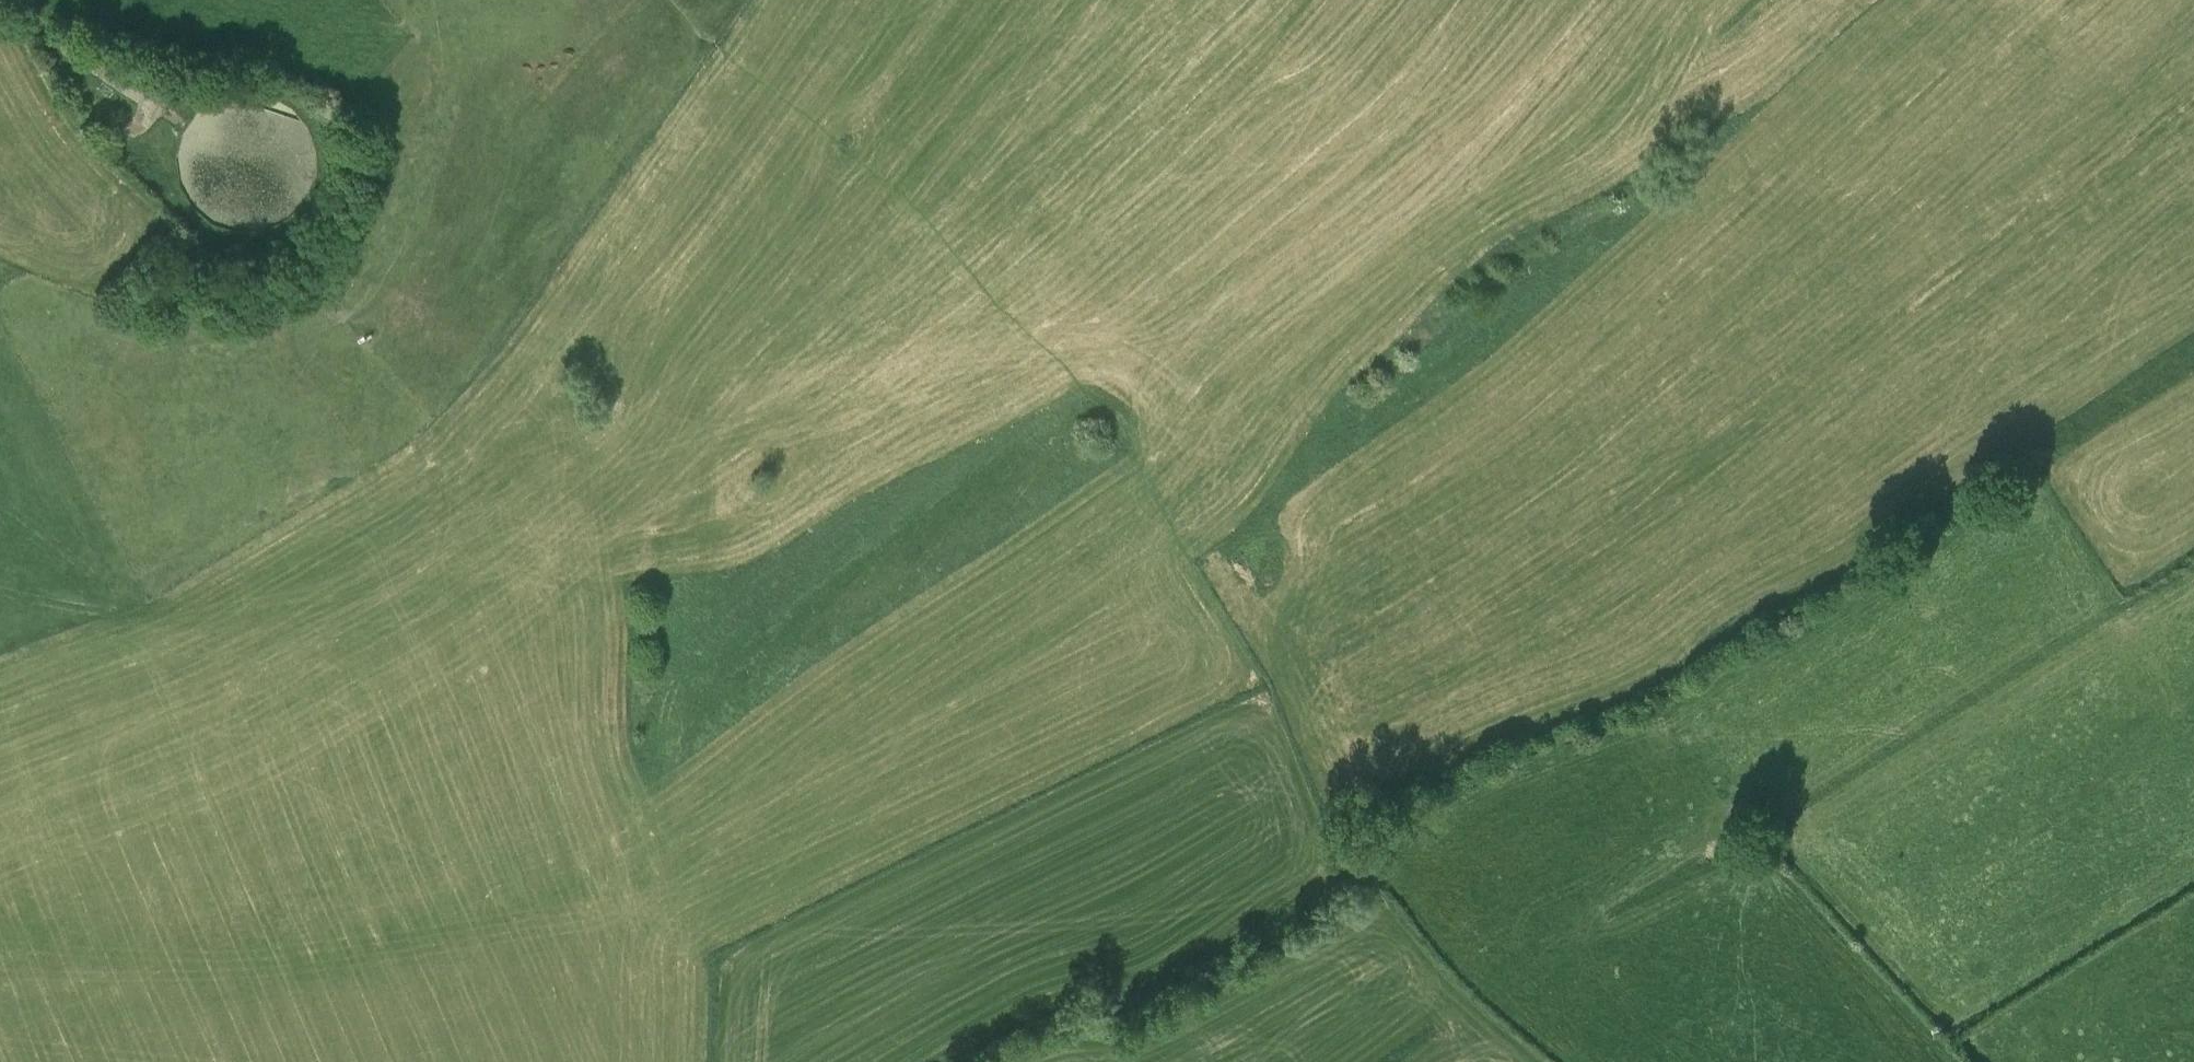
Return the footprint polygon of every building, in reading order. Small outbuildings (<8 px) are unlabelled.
[(196,112),(189,121),(183,131),(178,142),(176,154),(176,166),(178,178),(182,189),(187,200),(195,209),(204,217),(214,224),(225,229),(237,231),(248,232),(260,231),(272,227),(283,222),(293,215),(301,207),(308,197),(313,186),(316,174),(317,162),(317,150),(314,139),(309,128),(302,118),(294,109),(285,102),(274,96),(263,93),(251,91),(239,91),(227,93),(216,98),(205,104),(196,112)]
